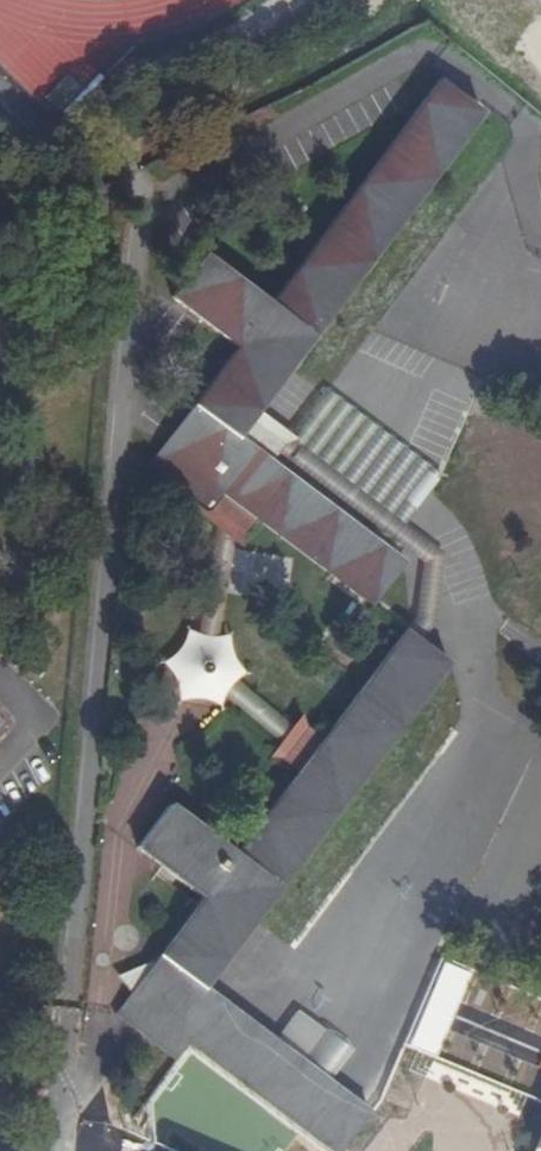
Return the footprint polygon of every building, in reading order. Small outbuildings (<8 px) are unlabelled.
[(223,497),(371,609),(386,588),(385,552),(237,440),(481,117),(438,85),(270,308),(204,259),(172,301),(238,350),(151,467),(210,513),(223,497)] [(327,468),(404,522),(440,470),(325,389),(313,406),(310,404),(294,427),(325,448),(327,445),(338,453),(327,468)] [(211,635),(221,600),(203,595),(193,630),(211,635)] [(221,685),(240,680),(227,629),(182,640),(185,654),(160,660),(172,707),(223,695),(221,685)] [(262,726),(274,713),(238,681),(227,694),(262,726)] [(347,1136),(170,1034),(111,1150),(342,1150),(347,1136)]
